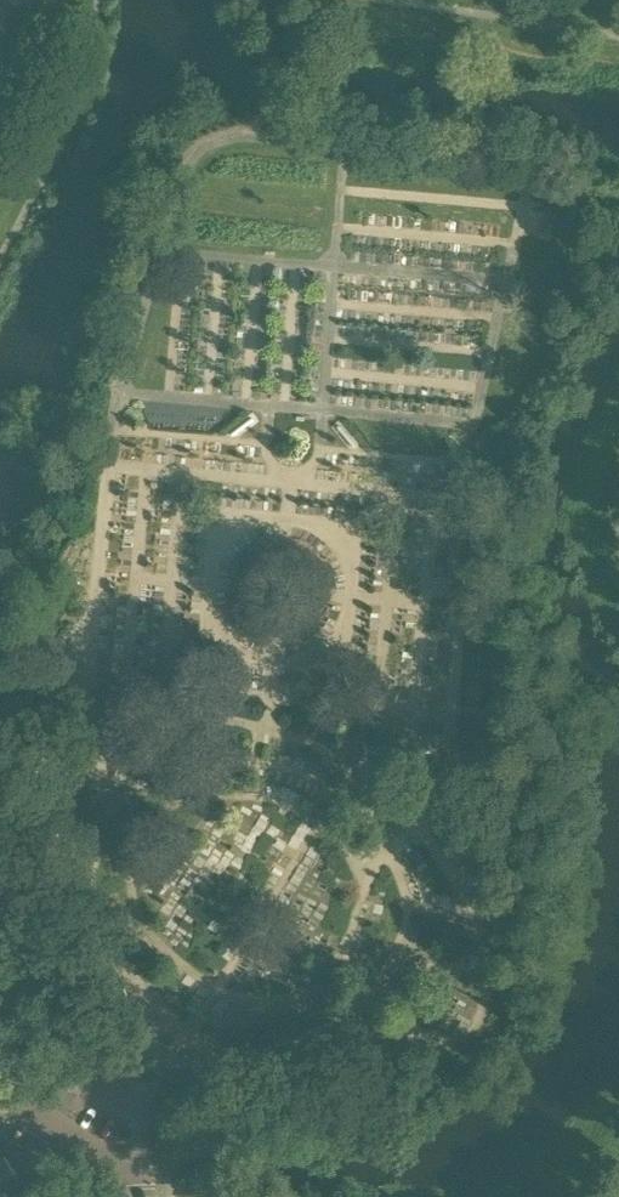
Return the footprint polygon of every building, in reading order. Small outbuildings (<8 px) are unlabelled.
[(364,770),(377,748),(361,738),(347,760),(364,770)] [(20,1180),(4,1155),(0,1158),(0,1191),(20,1180)]
